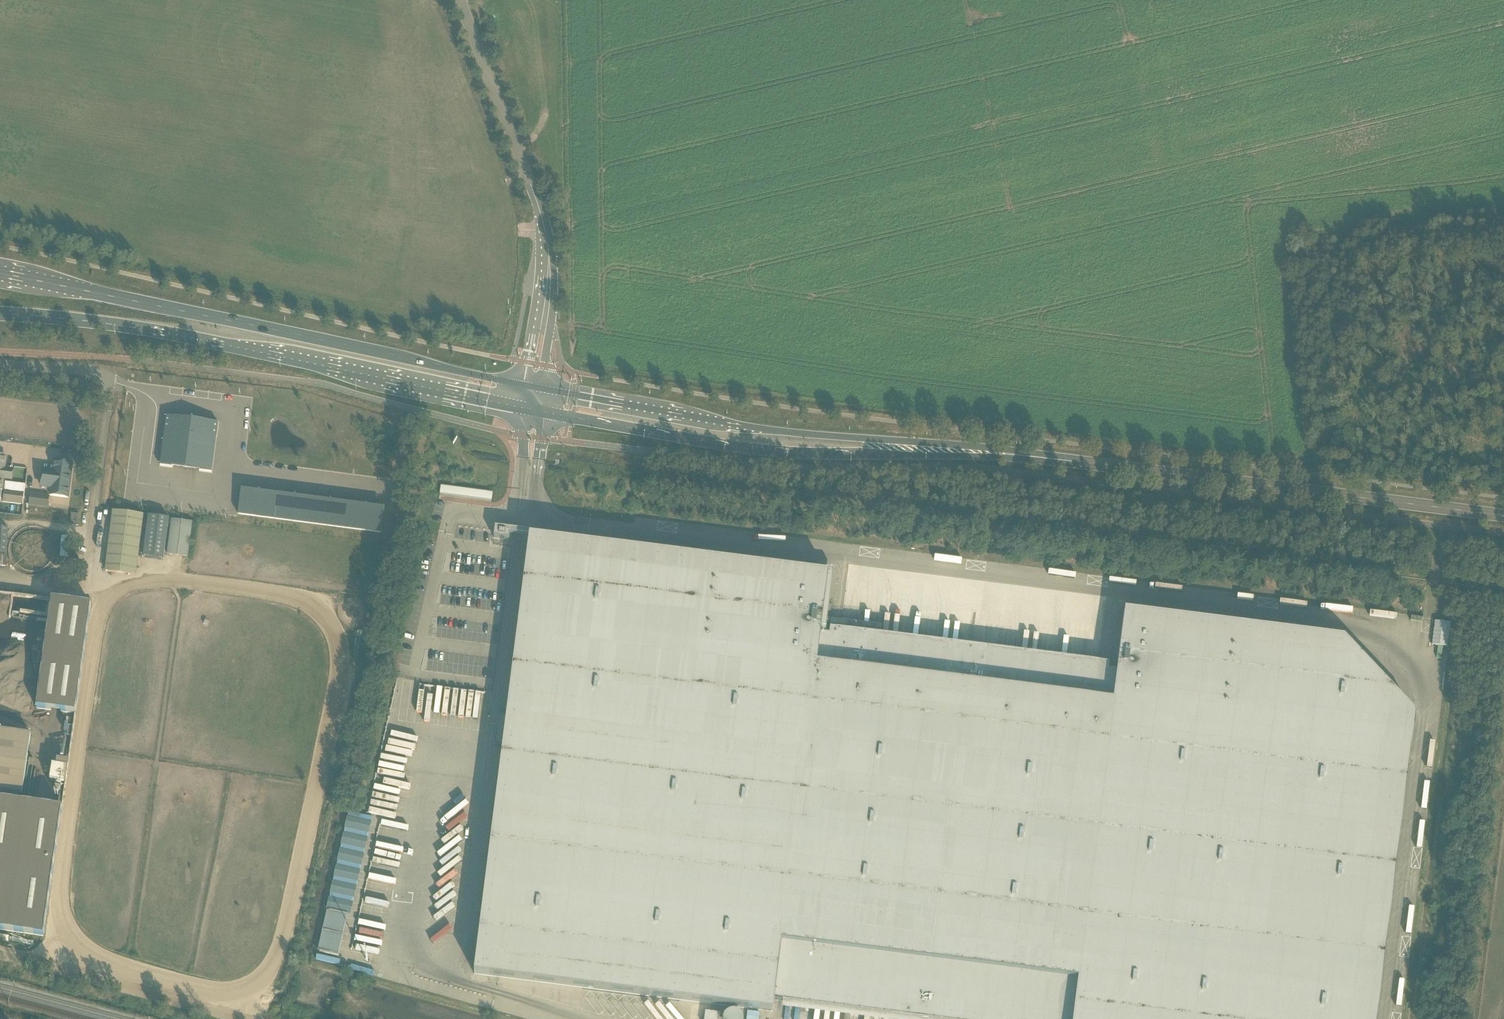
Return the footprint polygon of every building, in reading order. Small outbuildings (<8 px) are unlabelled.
[(212,472),(218,424),(167,417),(160,465),(212,472)] [(3,492),(5,481),(13,482),(14,470),(7,469),(8,457),(0,456),(0,491),(3,492)] [(55,462),(54,472),(44,470),(41,488),(51,489),(50,496),(68,498),(72,464),(55,462)] [(493,493),(441,485),(440,496),(448,498),(448,500),(456,501),(457,496),(491,502),(493,493)] [(4,490),(3,502),(23,505),(24,493),(4,490)] [(30,494),(29,506),(48,508),(50,496),(30,494)] [(135,575),(143,516),(113,512),(106,572),(135,575)] [(72,514),(71,525),(79,526),(80,515),(72,514)] [(148,518),(143,559),(164,561),(169,520),(148,518)] [(192,522),(172,520),(168,555),(187,558),(192,522)] [(8,528),(0,527),(0,553),(7,553),(8,528)] [(495,528),(494,538),(509,540),(510,535),(529,537),(507,716),(499,715),(495,744),(502,746),(474,974),(773,1012),(774,1001),(914,1018),(1376,1018),(1414,716),(1343,640),(1124,612),(1116,672),(1105,670),(1105,666),(876,641),(878,630),(828,624),(827,635),(820,634),(828,575),(510,530),(495,528)] [(50,600),(37,709),(76,714),(90,605),(50,600)] [(1435,647),(1448,647),(1449,620),(1436,619),(1435,647)] [(407,720),(408,692),(401,692),(400,720),(407,720)] [(23,794),(31,735),(0,730),(0,791),(23,794)] [(42,936),(60,808),(0,799),(0,930),(42,936)] [(380,826),(378,831),(402,839),(403,834),(380,826)] [(455,878),(459,875),(453,868),(434,884),(442,894),(458,882),(455,878)] [(436,910),(445,902),(442,899),(433,907),(436,910)] [(322,931),(343,936),(348,916),(327,911),(322,931)] [(343,936),(322,931),(318,950),(339,955),(343,936)] [(338,961),(333,960),(334,954),(318,952),(317,960),(325,961),(324,962),(337,964),(338,961)] [(745,1018),(758,1018),(759,1012),(747,1010),(745,1018)]
